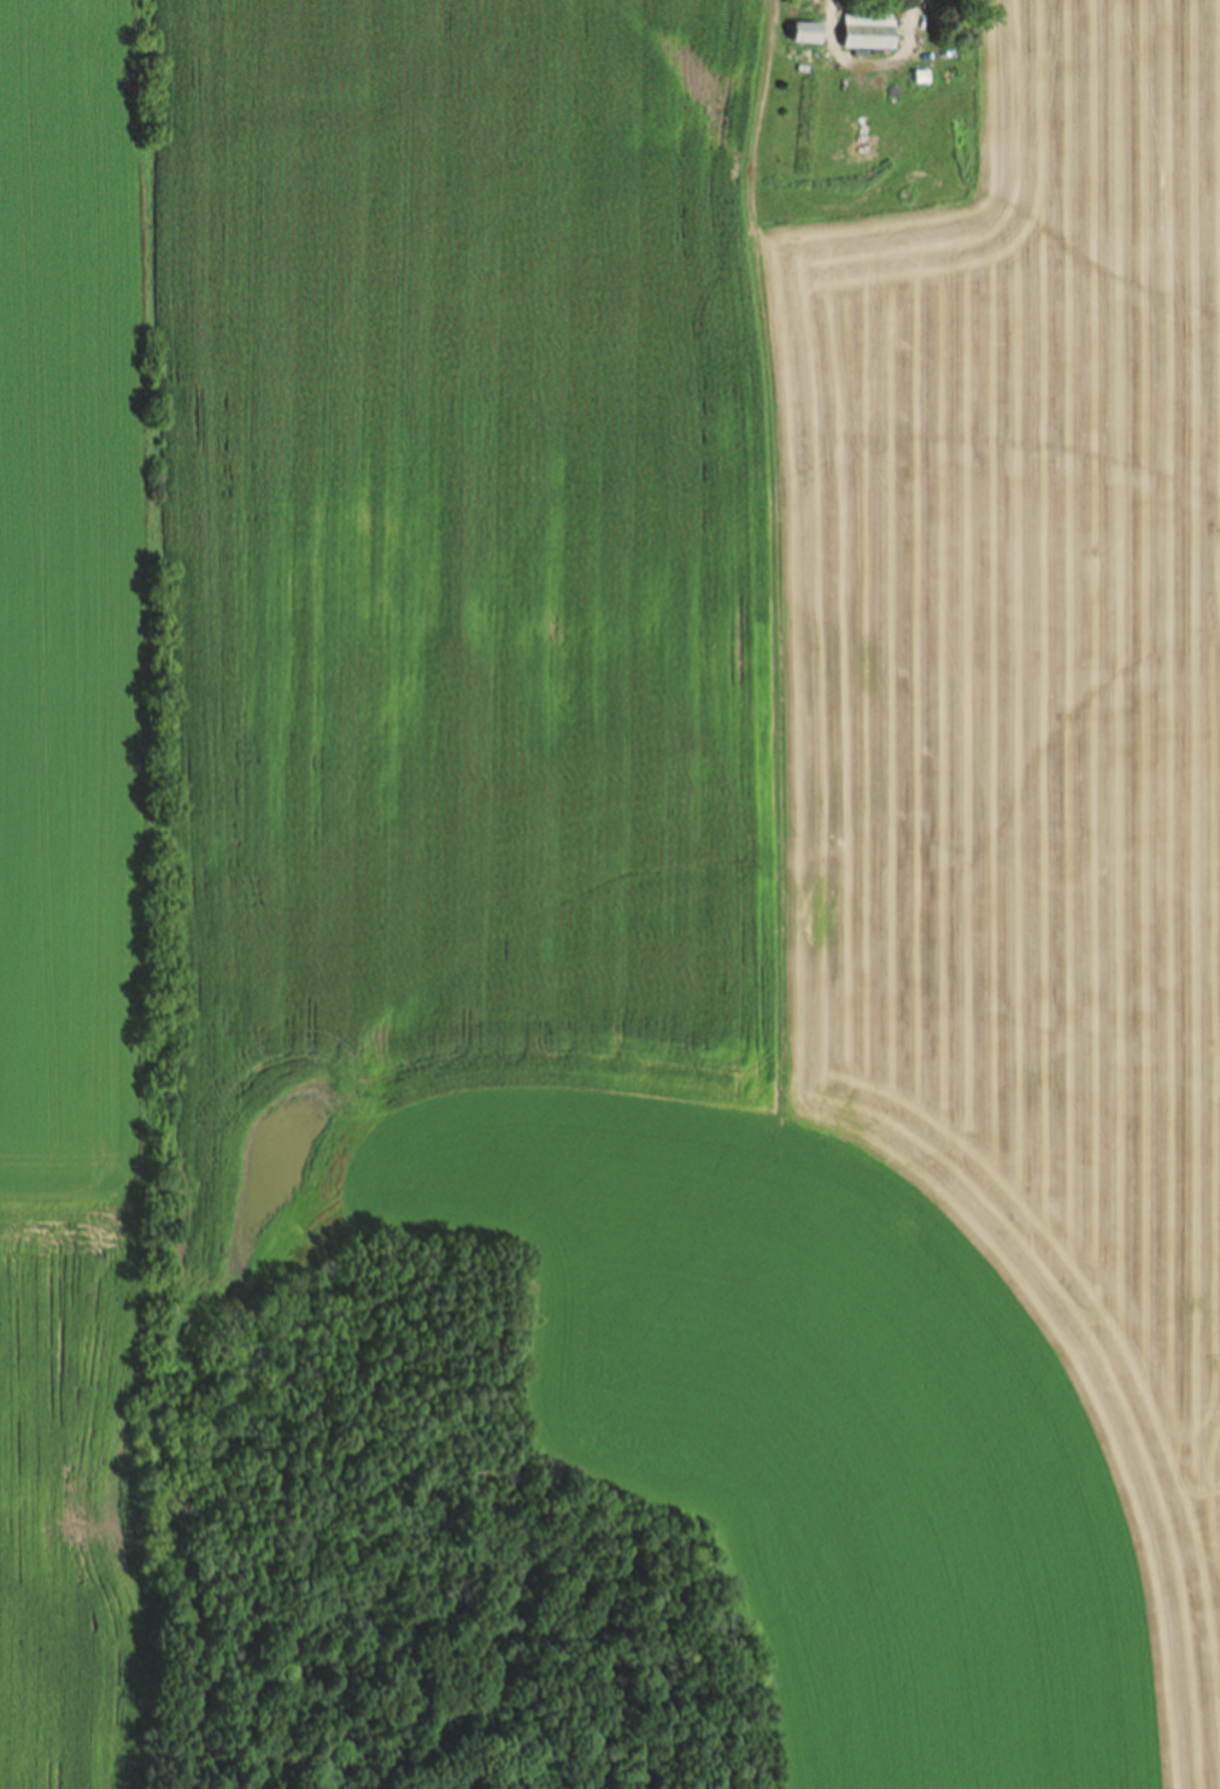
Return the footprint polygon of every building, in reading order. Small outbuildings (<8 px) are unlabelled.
[(896,16),(842,17),(842,50),(896,50),(896,16)] [(824,45),(825,25),(796,25),(795,44),(824,45)]
